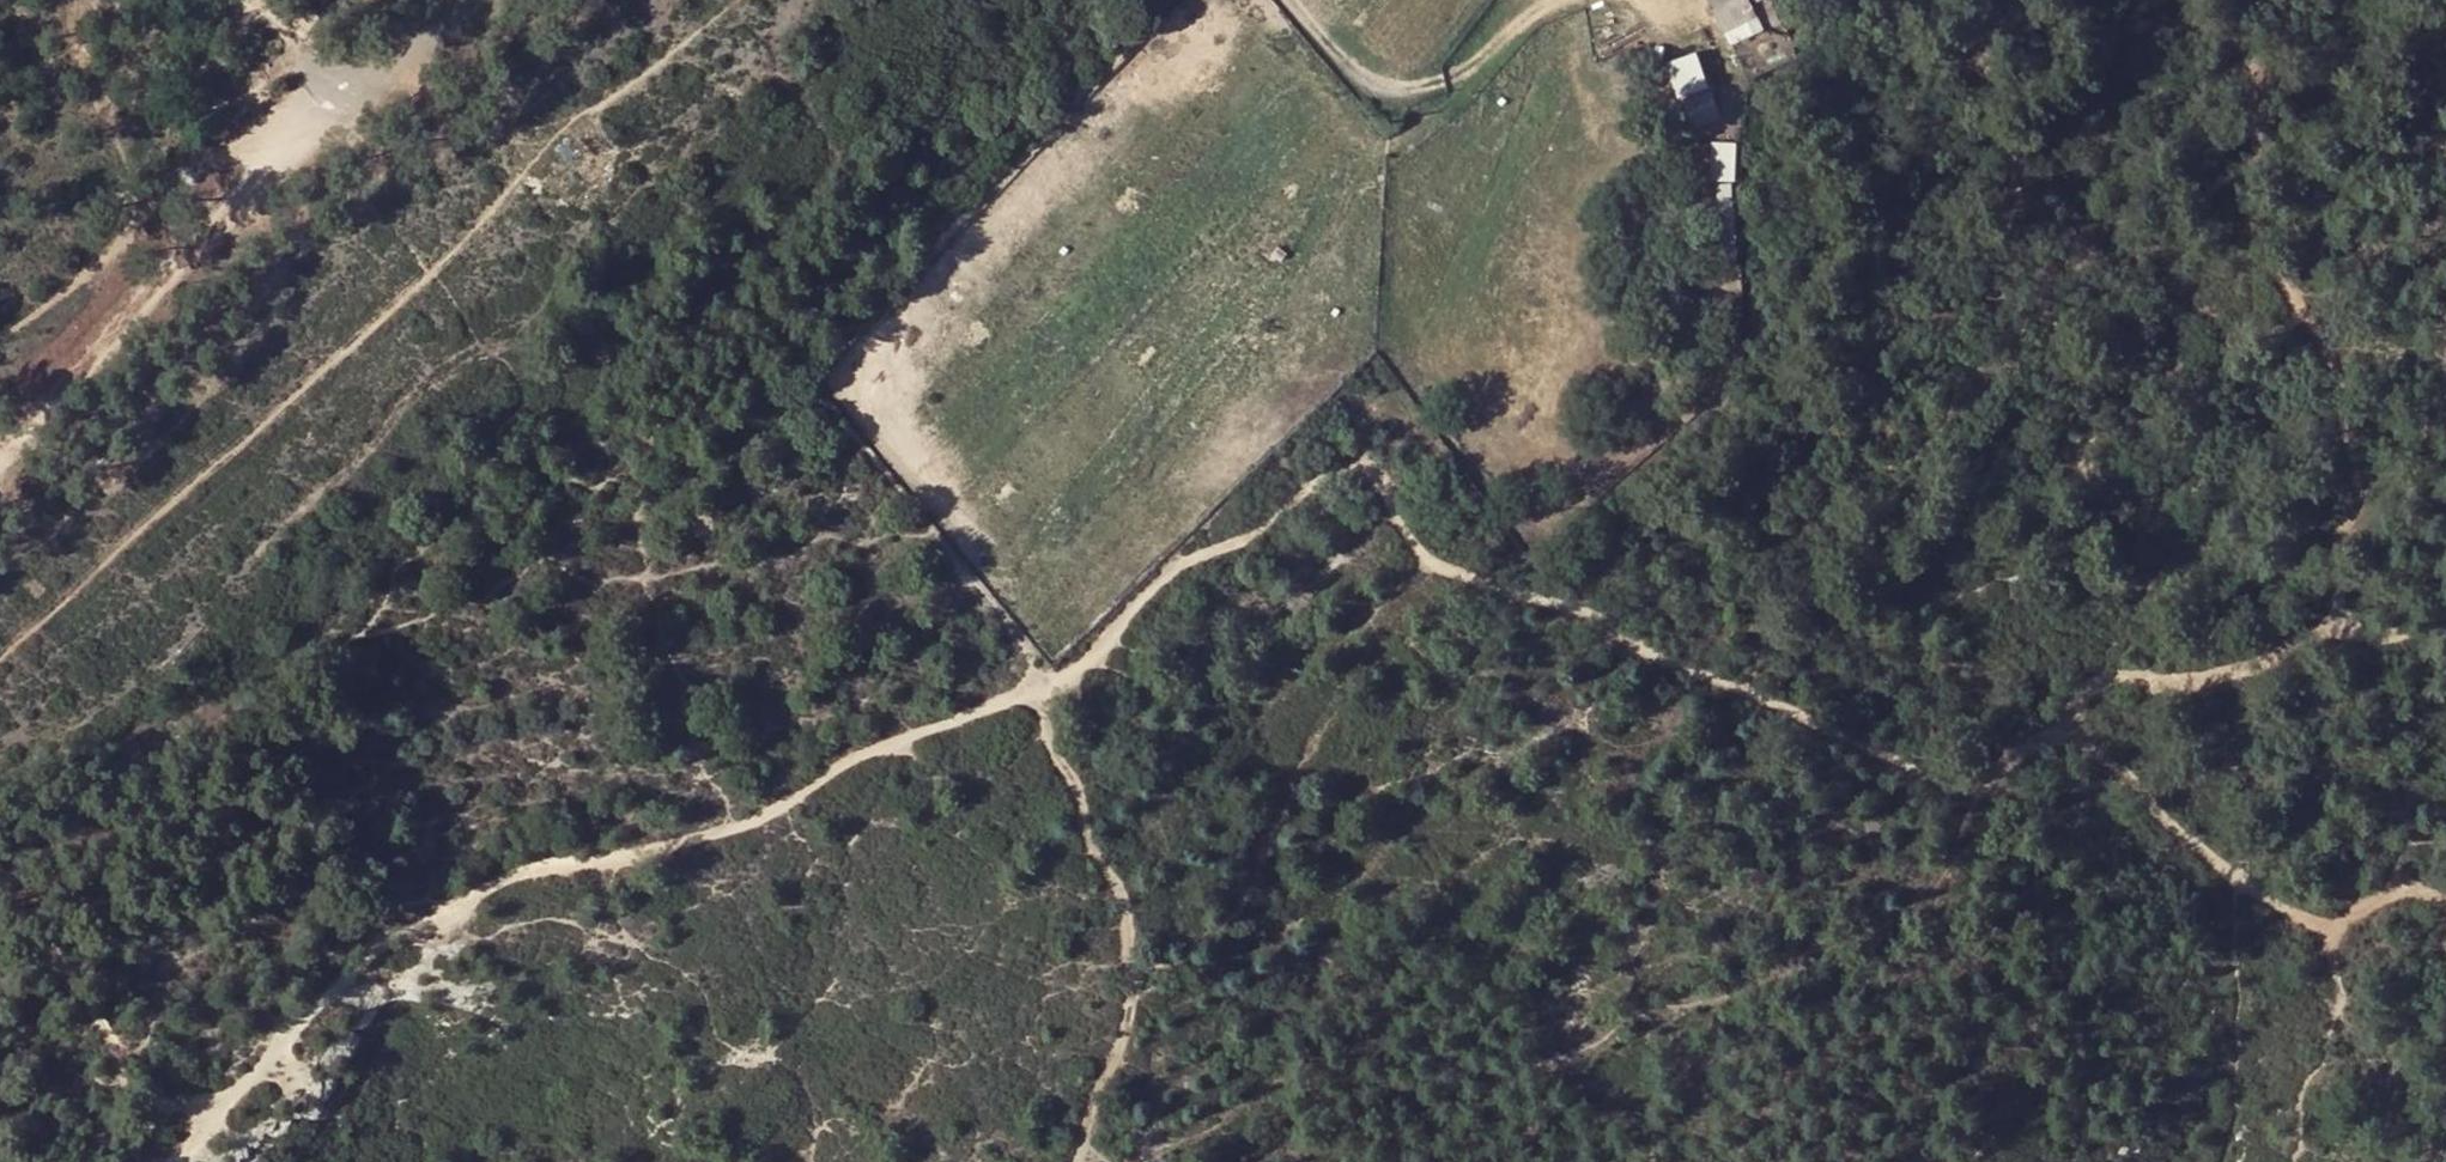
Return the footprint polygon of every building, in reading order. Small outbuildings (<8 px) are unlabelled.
[(1751,13),(1749,7),(1745,0),(1708,0),(1730,45),(1759,32),(1751,13)] [(1765,5),(1751,13),(1759,32),(1774,25),(1765,5)] [(1697,52),(1665,63),(1678,97),(1681,96),(1694,128),(1721,118),(1697,52)] [(1710,180),(1735,181),(1737,142),(1712,141),(1710,180)] [(1723,258),(1738,257),(1732,183),(1717,184),(1723,258)]
